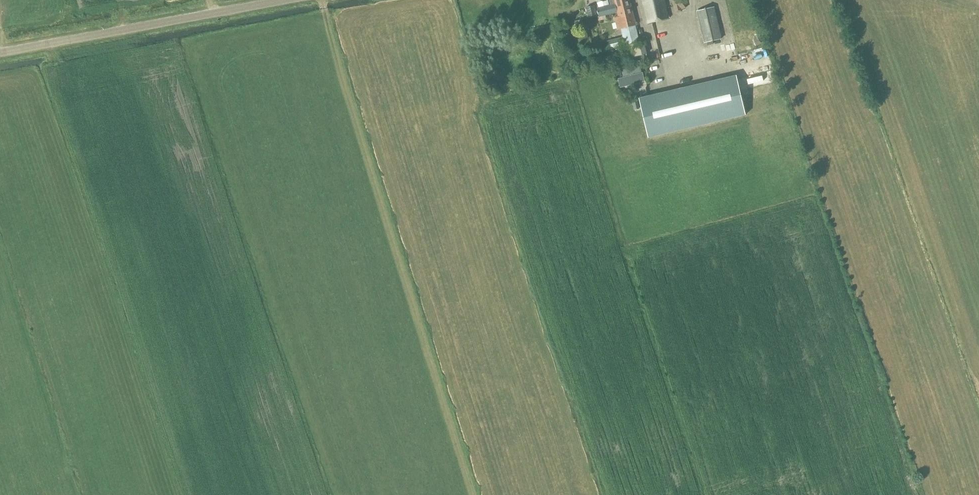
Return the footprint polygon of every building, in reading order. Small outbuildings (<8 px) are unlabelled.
[(597,8),(599,16),(617,12),(617,8),(624,6),(625,10),(631,8),(629,0),(610,0),(611,5),(597,8)] [(648,22),(668,18),(664,0),(643,0),(648,22)] [(676,12),(682,11),(681,8),(685,7),(683,0),(673,0),(676,12)] [(586,7),(589,18),(597,16),(594,5),(586,7)] [(619,17),(616,18),(618,29),(621,28),(624,37),(635,35),(634,31),(635,30),(634,25),(635,25),(631,8),(625,10),(624,6),(617,8),(617,12),(619,17)] [(721,38),(714,7),(697,11),(704,42),(721,38)] [(580,44),(588,42),(585,30),(577,32),(580,44)] [(631,57),(646,53),(643,41),(628,45),(631,57)] [(625,76),(619,78),(621,87),(645,81),(643,72),(641,65),(623,70),(625,76)] [(737,75),(639,98),(648,137),(746,115),(737,75)]
